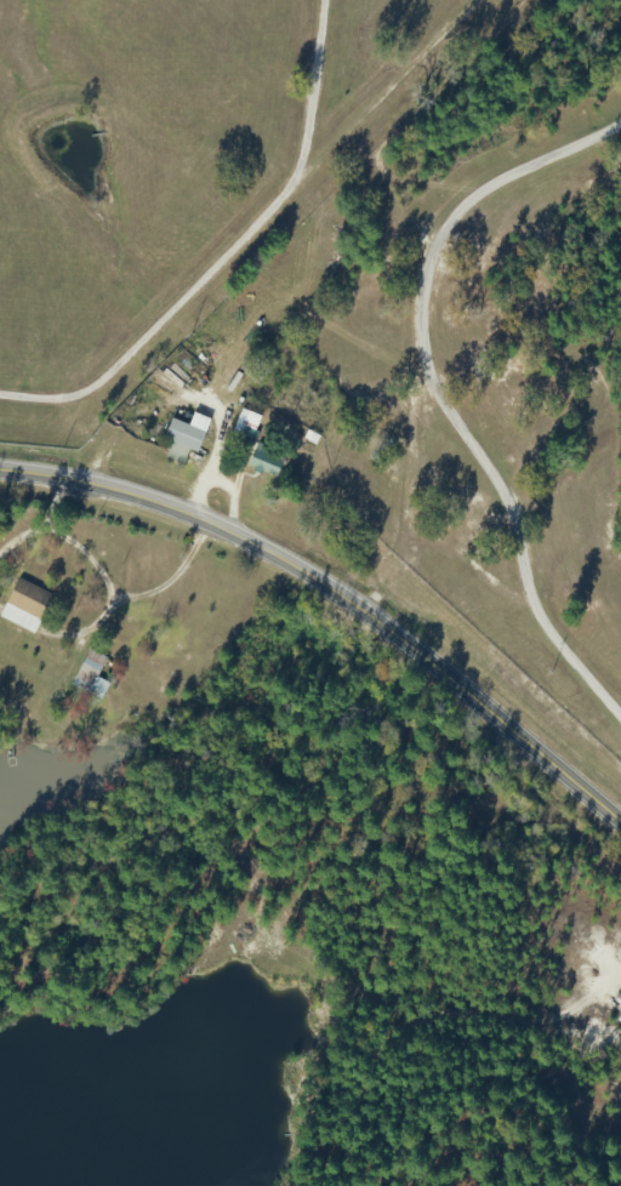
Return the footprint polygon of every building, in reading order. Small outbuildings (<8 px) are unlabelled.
[(165,458),(182,466),(188,451),(196,454),(205,434),(170,419),(161,440),(171,444),(165,458)] [(247,470),(277,478),(284,454),(253,446),(247,470)] [(52,597),(17,580),(0,617),(0,620),(34,635),(52,597)] [(107,660),(89,651),(72,687),(103,701),(111,685),(98,679),(107,660)]
